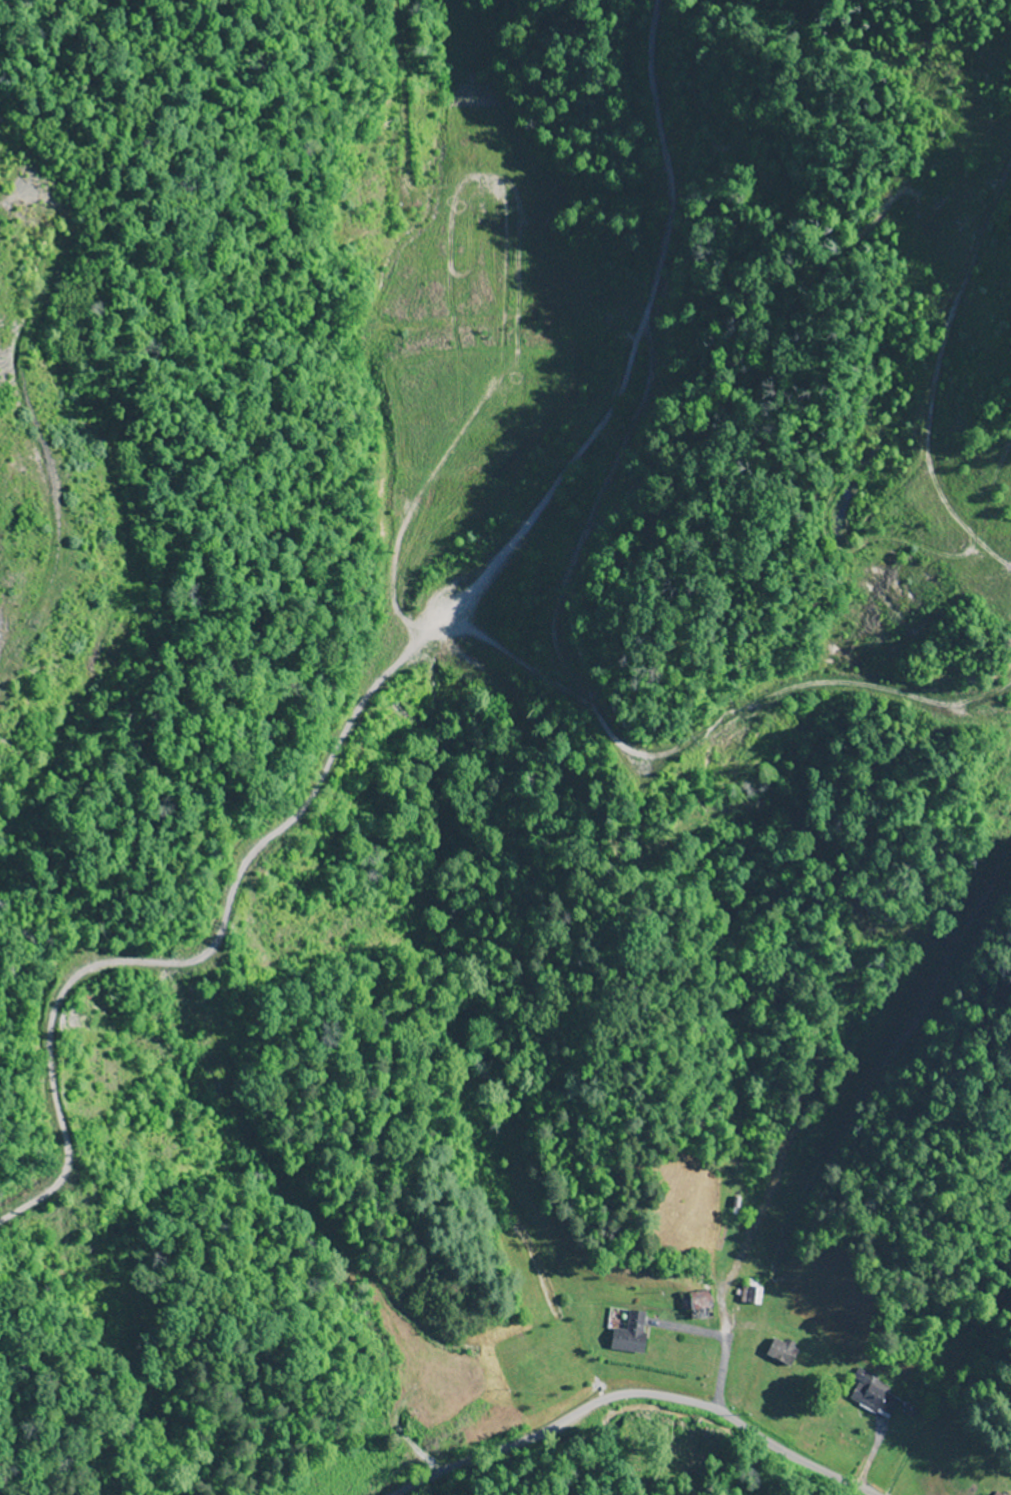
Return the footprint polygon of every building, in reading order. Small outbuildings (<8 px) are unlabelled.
[(758,1283),(750,1281),(745,1302),(753,1304),(758,1283)] [(680,1299),(685,1311),(691,1309),(695,1320),(706,1316),(704,1311),(714,1308),(707,1289),(680,1299)] [(642,1354),(648,1313),(629,1310),(627,1331),(613,1329),(610,1350),(642,1354)] [(790,1367),(799,1348),(776,1337),(767,1355),(790,1367)] [(889,1421),(901,1400),(861,1377),(849,1398),(889,1421)]
